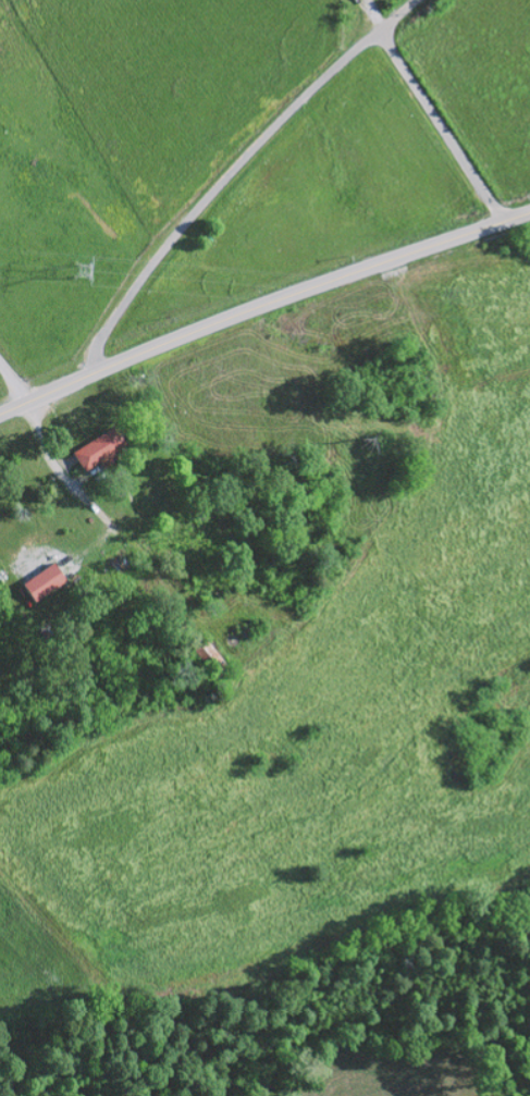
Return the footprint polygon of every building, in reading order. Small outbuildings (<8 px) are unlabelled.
[(130,445),(119,426),(76,452),(88,471),(130,445)] [(38,599),(70,584),(61,564),(24,582),(30,596),(35,594),(38,599)]
